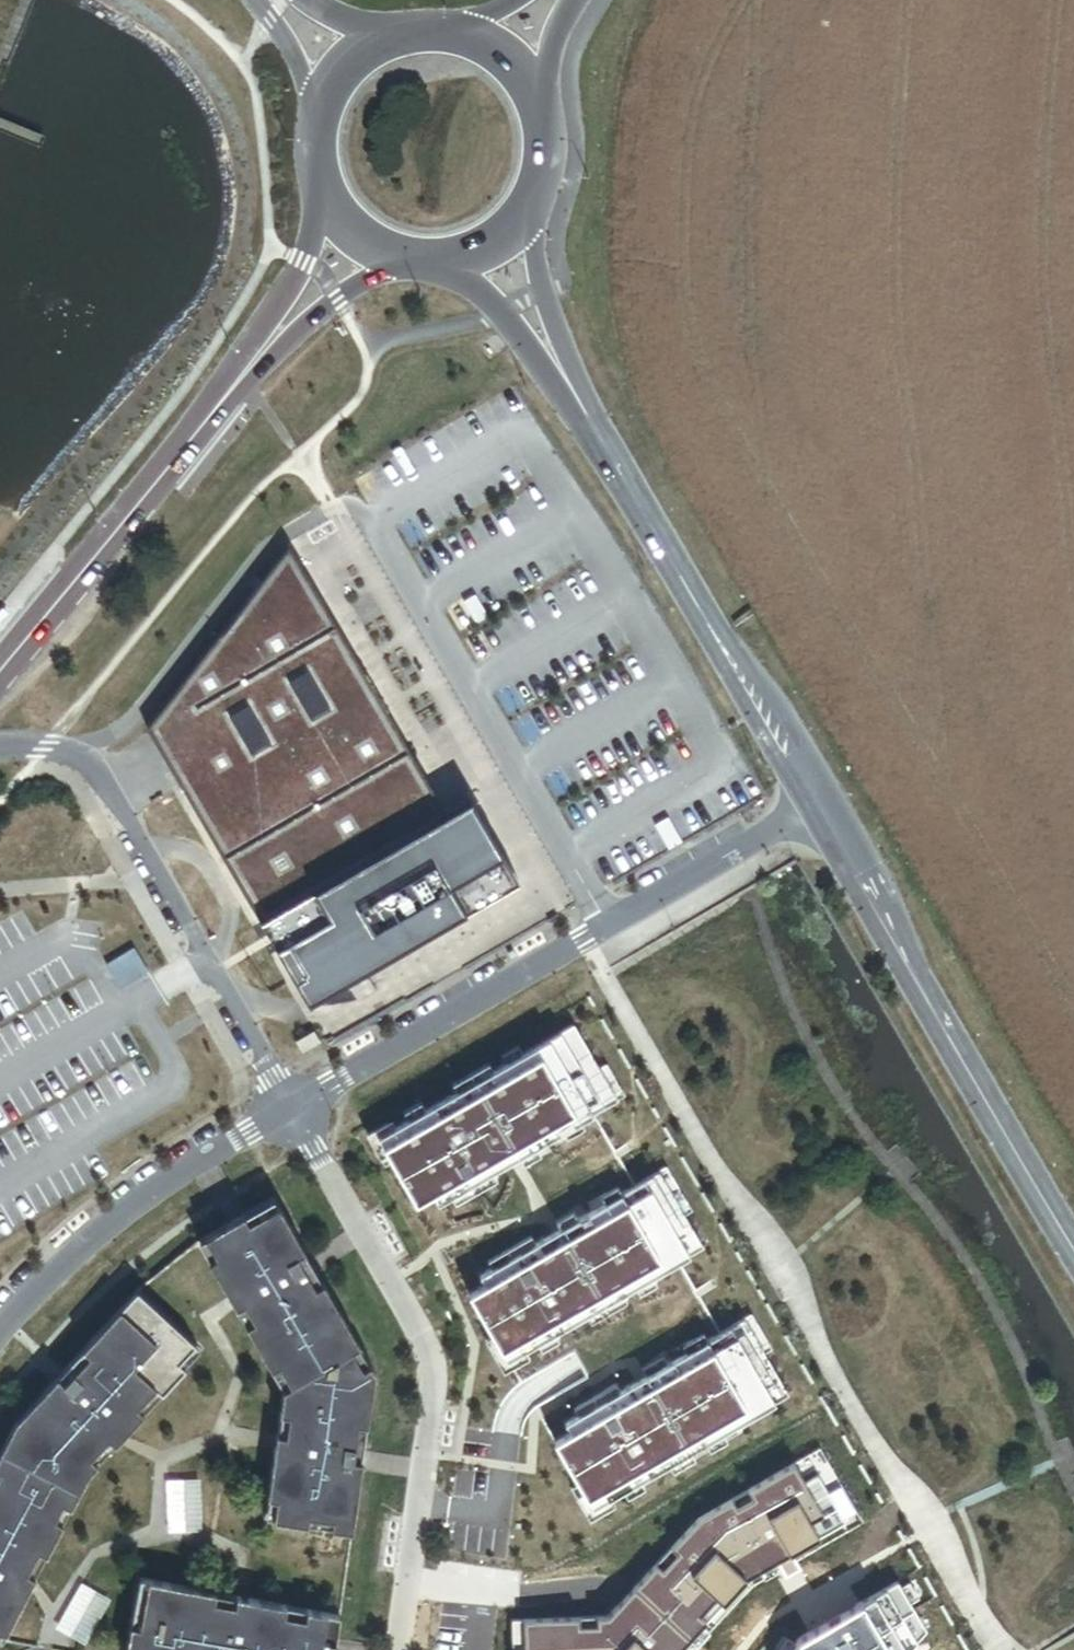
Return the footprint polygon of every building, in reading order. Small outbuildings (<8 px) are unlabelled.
[(447,816),(292,550),(146,726),(260,923),(447,816)] [(447,816),(260,923),(306,1003),(517,882),(471,802),(447,816)] [(150,975),(137,951),(107,968),(121,992),(150,975)] [(573,1025),(377,1138),(415,1204),(432,1195),(437,1205),(617,1101),(573,1025)] [(313,1033),(295,1043),(301,1054),(319,1044),(313,1033)] [(484,1285),(468,1294),(506,1361),(702,1248),(659,1172),(479,1275),(484,1285)] [(275,1197),(197,1243),(283,1390),(252,1599),(141,1580),(128,1649),(334,1649),(375,1365),(275,1197)] [(139,1291),(15,1422),(0,1452),(0,1642),(2,1642),(88,1474),(202,1349),(139,1291)] [(569,1432),(553,1441),(591,1507),(787,1395),(744,1319),(564,1422),(569,1432)] [(511,1620),(512,1649),(692,1649),(753,1585),(781,1569),(783,1575),(799,1566),(796,1561),(862,1523),(819,1449),(697,1518),(607,1616),(511,1620)] [(792,1649),(911,1649),(927,1634),(897,1583),(799,1639),(792,1649)]
